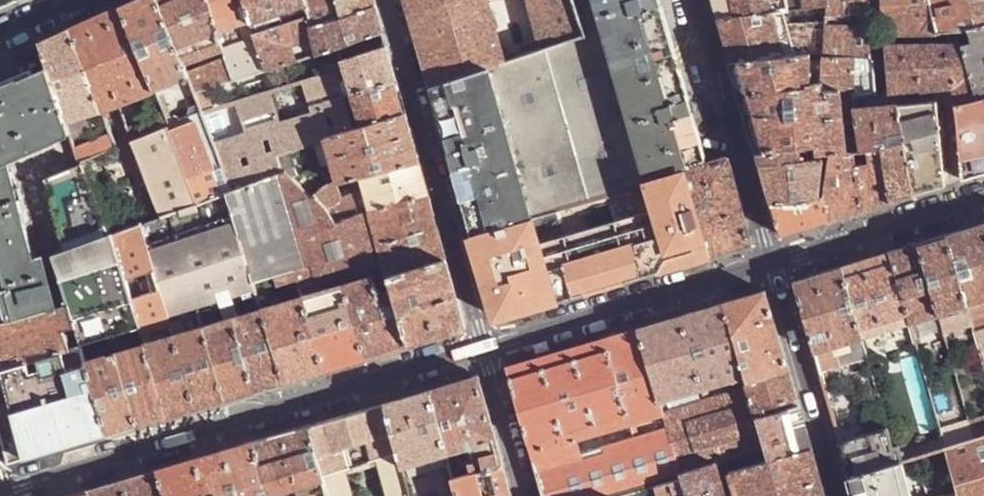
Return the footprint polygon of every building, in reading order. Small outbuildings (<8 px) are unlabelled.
[(19,0),(0,0),(0,8),(19,0)] [(122,4),(154,89),(186,75),(185,72),(181,63),(156,0),(131,0),(122,4)] [(181,63),(185,62),(223,49),(218,31),(208,0),(156,0),(181,63)] [(218,31),(250,19),(244,0),(208,0),(218,31)] [(250,19),(251,21),(304,3),(303,0),(244,0),(250,19)] [(337,0),(303,0),(304,3),(307,16),(310,27),(341,16),(337,0)] [(341,16),(374,4),(373,0),(337,0),(341,16)] [(413,30),(415,36),(490,11),(491,10),(488,0),(404,0),(413,30)] [(529,217),(556,209),(597,197),(640,185),(645,183),(643,178),(592,0),(572,0),(583,36),(540,49),(504,61),(487,66),(529,217)] [(540,49),(583,36),(572,0),(527,0),(540,49)] [(643,178),(704,161),(659,0),(592,0),(643,178)] [(788,0),(713,0),(718,20),(785,9),(789,8),(788,0)] [(868,0),(828,0),(828,1),(826,2),(825,16),(823,52),(824,52),(824,59),(874,61),(873,40),(870,13),(868,0)] [(870,13),(881,13),(879,0),(868,0),(870,13)] [(881,13),(885,13),(889,33),(942,33),(969,30),(983,26),(983,0),(879,0),(881,13)] [(87,20),(117,104),(154,89),(122,4),(87,20)] [(377,15),(374,4),(341,16),(310,27),(309,27),(311,37),(316,54),(336,47),(381,30),(377,15)] [(788,21),(785,9),(718,20),(731,62),(796,55),(788,21)] [(490,11),(415,36),(427,85),(487,66),(504,61),(490,11)] [(264,69),(293,61),(288,45),(311,37),(309,27),(310,27),(307,16),(255,33),(254,34),(255,39),(264,69)] [(823,52),(825,16),(788,21),(796,55),(810,54),(823,52)] [(250,19),(218,31),(223,49),(255,39),(254,34),(255,33),(251,21),(250,19)] [(117,104),(87,20),(70,28),(102,109),(117,104)] [(972,40),(983,37),(983,26),(969,30),(972,40)] [(70,28),(41,42),(49,67),(66,120),(102,109),(70,28)] [(972,40),(962,43),(976,99),(983,97),(983,37),(972,40)] [(255,39),(223,49),(225,58),(232,80),(264,69),(255,39)] [(955,104),(976,99),(962,43),(960,44),(946,42),(885,44),(889,94),(953,85),(955,104)] [(388,58),(385,44),(339,59),(342,67),(349,92),(394,78),(388,58)] [(824,52),(823,52),(821,79),(820,98),(841,95),(852,94),(852,99),(877,96),(874,61),(824,59),(824,52)] [(731,62),(757,150),(797,146),(815,145),(816,152),(829,153),(846,152),(841,95),(820,98),(821,79),(810,77),(810,54),(796,55),(731,62)] [(188,71),(185,72),(186,75),(192,92),(232,80),(225,58),(188,71)] [(435,111),(442,135),(455,131),(459,145),(446,149),(457,193),(469,235),(515,221),(529,217),(487,66),(427,85),(435,111)] [(49,67),(18,80),(17,79),(0,86),(0,323),(56,305),(68,302),(53,253),(33,260),(7,157),(69,130),(66,120),(49,67)] [(200,112),(231,190),(284,171),(275,155),(291,148),(322,136),(350,128),(341,95),(334,70),(200,112)] [(398,91),(394,78),(349,92),(358,125),(403,111),(398,91)] [(962,177),(983,171),(983,97),(976,99),(955,104),(962,177)] [(931,187),(946,182),(938,99),(899,104),(914,193),(931,187)] [(178,115),(172,113),(164,117),(168,126),(168,127),(192,118),(221,193),(227,191),(231,190),(200,112),(197,103),(187,107),(187,109),(184,113),(178,115)] [(882,147),(890,199),(904,196),(914,193),(899,104),(856,110),(861,151),(882,147)] [(409,131),(403,111),(358,125),(350,128),(322,136),(329,160),(336,184),(358,177),(417,160),(409,131)] [(163,114),(143,123),(147,134),(168,126),(164,117),(163,114)] [(192,118),(168,127),(195,202),(221,193),(192,118)] [(147,134),(133,140),(162,214),(195,202),(168,127),(168,126),(147,134)] [(455,131),(442,135),(446,149),(459,145),(455,131)] [(110,133),(74,146),(79,161),(116,146),(110,133)] [(322,136),(313,140),(320,163),(329,160),(322,136)] [(757,150),(770,199),(811,197),(818,195),(822,155),(798,157),(797,146),(757,150)] [(862,208),(890,199),(882,147),(861,151),(846,152),(829,153),(823,194),(827,219),(862,208)] [(284,171),(289,176),(301,172),(291,148),(275,155),(284,171)] [(706,165),(685,171),(709,253),(730,247),(751,240),(727,159),(706,165)] [(417,160),(358,177),(363,195),(367,210),(369,209),(426,193),(420,173),(417,160)] [(704,161),(643,178),(645,183),(685,171),(706,165),(704,161)] [(294,277),(298,286),(367,265),(375,263),(359,212),(345,216),(334,220),(323,207),(312,195),(309,196),(289,176),(284,171),(231,190),(227,191),(252,279),(273,273),(275,282),(294,277)] [(689,259),(709,253),(685,171),(645,183),(640,185),(663,267),(689,259)] [(139,223),(145,220),(132,181),(110,189),(123,227),(139,223)] [(327,187),(312,195),(323,207),(334,220),(345,216),(339,202),(334,185),(327,187)] [(597,197),(620,279),(663,267),(640,185),(597,197)] [(230,316),(260,307),(254,289),(252,279),(227,191),(221,193),(195,202),(162,214),(145,220),(139,223),(172,332),(201,324),(230,316)] [(430,205),(426,193),(369,209),(378,241),(435,225),(430,205)] [(770,199),(780,233),(808,225),(827,219),(823,194),(818,195),(811,197),(770,199)] [(363,195),(339,202),(345,216),(359,212),(367,210),(363,195)] [(597,197),(556,209),(579,292),(620,279),(597,197)] [(367,265),(371,275),(386,270),(378,241),(369,209),(367,210),(359,212),(375,263),(367,265)] [(515,221),(536,305),(579,292),(556,209),(529,217),(515,221)] [(515,221),(469,235),(492,318),(536,305),(515,221)] [(138,324),(144,341),(172,332),(139,223),(123,227),(110,233),(138,324)] [(948,234),(967,303),(983,298),(983,224),(962,230),(948,234)] [(440,242),(435,225),(378,241),(386,270),(387,274),(444,257),(440,242)] [(68,302),(80,341),(138,324),(110,233),(53,253),(68,302)] [(919,243),(939,313),(968,305),(967,303),(948,234),(935,238),(919,243)] [(907,247),(891,251),(911,322),(939,313),(919,243),(907,247)] [(862,260),(842,266),(862,337),(911,322),(891,251),(862,260)] [(387,274),(391,286),(408,342),(438,334),(464,326),(444,257),(387,274)] [(298,286),(300,295),(340,283),(371,275),(367,265),(298,286)] [(811,275),(794,280),(814,351),(836,344),(862,337),(842,266),(811,275)] [(252,279),(254,289),(276,284),(275,282),(273,273),(252,279)] [(340,283),(363,356),(382,350),(408,342),(391,286),(380,289),(371,275),(340,283)] [(294,277),(275,282),(276,284),(279,291),(298,286),(294,277)] [(300,295),(322,368),(336,363),(363,356),(340,283),(300,295)] [(738,298),(723,303),(744,377),(755,417),(764,414),(762,407),(795,397),(765,291),(738,298)] [(307,372),(322,368),(300,295),(260,307),(281,380),(307,372)] [(967,303),(968,305),(973,324),(975,329),(983,327),(983,298),(967,303)] [(68,302),(56,305),(68,346),(80,343),(80,341),(68,302)] [(655,323),(638,328),(659,402),(744,377),(723,303),(707,308),(655,323)] [(68,346),(56,305),(0,323),(0,367),(68,346)] [(973,324),(968,305),(939,313),(944,332),(973,324)] [(230,316),(252,389),(261,386),(281,380),(260,307),(230,316)] [(223,397),(252,389),(230,316),(201,324),(223,397)] [(194,405),(223,397),(201,324),(172,332),(194,405)] [(975,329),(983,361),(983,327),(975,329)] [(622,332),(603,338),(628,423),(662,413),(659,402),(638,328),(622,332)] [(180,410),(194,405),(172,332),(144,341),(166,414),(180,410)] [(862,337),(836,344),(841,363),(867,355),(862,337)] [(506,367),(529,452),(575,439),(628,423),(603,338),(534,359),(506,367)] [(114,349),(137,422),(150,418),(166,414),(144,341),(114,349)] [(0,367),(0,433),(7,462),(21,458),(88,437),(107,431),(85,358),(80,343),(68,346),(0,367)] [(122,426),(137,422),(114,349),(109,351),(85,358),(107,431),(122,426)] [(452,382),(428,389),(446,452),(465,447),(473,471),(502,463),(491,423),(477,375),(452,382)] [(744,377),(659,402),(662,413),(666,428),(679,473),(715,463),(763,449),(764,448),(755,417),(744,377)] [(402,397),(378,399),(393,431),(403,465),(446,452),(428,389),(402,397)] [(795,397),(762,407),(764,414),(755,417),(764,448),(763,449),(766,460),(809,447),(795,397)] [(325,420),(307,425),(315,454),(393,431),(378,399),(370,407),(350,413),(325,420)] [(662,413),(628,423),(633,438),(666,428),(662,413)] [(970,423),(973,438),(983,434),(983,419),(970,423)] [(973,438),(970,423),(941,431),(946,446),(947,446),(973,438)] [(253,441),(269,495),(298,495),(324,488),(315,454),(307,425),(273,435),(253,441)] [(886,425),(839,439),(849,475),(899,460),(902,459),(898,444),(892,445),(886,425)] [(542,495),(618,495),(655,485),(681,477),(679,473),(666,428),(633,438),(579,455),(534,468),(541,495),(542,495)] [(315,454),(324,488),(327,495),(411,495),(403,465),(393,431),(315,454)] [(973,438),(947,446),(959,489),(961,495),(983,495),(983,434),(973,438)] [(575,439),(529,452),(534,468),(579,455),(575,439)] [(156,469),(165,495),(269,495),(253,441),(240,445),(156,469)] [(728,471),(735,495),(824,495),(809,447),(766,460),(728,471)] [(403,465),(411,495),(459,495),(453,477),(446,452),(403,465)] [(855,495),(909,495),(899,460),(849,475),(855,495)] [(502,463),(473,471),(453,477),(459,495),(511,495),(507,482),(502,463)] [(715,463),(679,473),(681,477),(686,495),(724,495),(715,463)] [(88,490),(89,495),(165,495),(156,469),(140,474),(105,485),(88,490)] [(655,485),(658,495),(686,495),(681,477),(655,485)]
